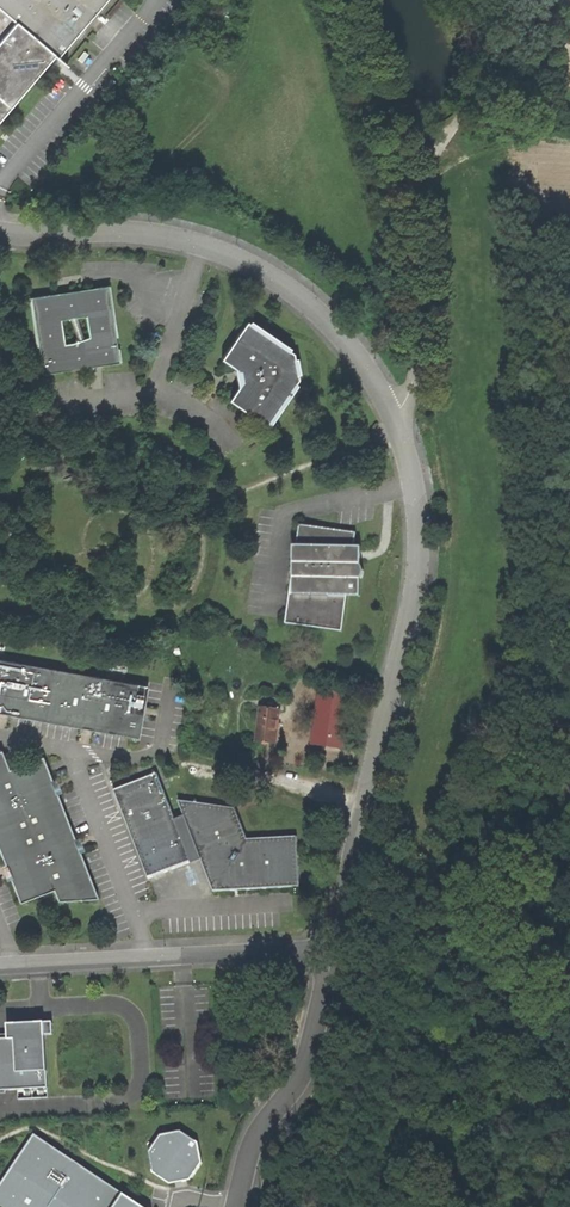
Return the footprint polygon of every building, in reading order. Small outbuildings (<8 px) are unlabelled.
[(110,0),(0,0),(0,121),(110,0)] [(96,366),(119,363),(108,286),(31,297),(43,374),(96,366)] [(230,400),(267,426),(299,379),(294,353),(247,322),(221,359),(238,370),(236,372),(237,377),(237,382),(240,384),(230,400)] [(356,533),(300,526),(297,546),(293,546),(293,570),(286,624),(343,632),(347,596),(361,597),(361,579),(363,576),(364,572),(364,569),(362,567),(361,564),(361,556),(361,547),(355,547),(356,533)] [(137,738),(147,686),(0,659),(0,712),(137,738)] [(350,693),(321,689),(313,743),(342,747),(350,693)] [(262,696),(261,708),(279,710),(280,698),(262,696)] [(276,743),(279,710),(261,708),(259,708),(256,741),(276,743)] [(95,896),(78,850),(77,851),(74,845),(71,838),(73,838),(55,791),(54,792),(49,780),(50,779),(41,755),(8,768),(0,749),(0,856),(4,865),(5,864),(10,876),(8,877),(18,901),(51,888),(56,899),(95,896)] [(156,774),(114,791),(148,879),(191,862),(188,853),(192,852),(197,850),(213,892),(299,887),(297,837),(247,839),(235,808),(178,801),(184,816),(175,819),(156,774)] [(52,1022),(8,1024),(8,1034),(9,1038),(0,1039),(0,1090),(18,1089),(19,1099),(48,1098),(44,1035),(52,1035),(52,1022)] [(198,1142),(181,1131),(160,1135),(148,1152),(152,1172),(170,1184),(180,1182),(190,1180),(202,1163),(198,1142)] [(121,1193),(34,1134),(0,1185),(0,1206),(111,1206),(121,1193)] [(121,1193),(111,1206),(142,1206),(121,1193)]
